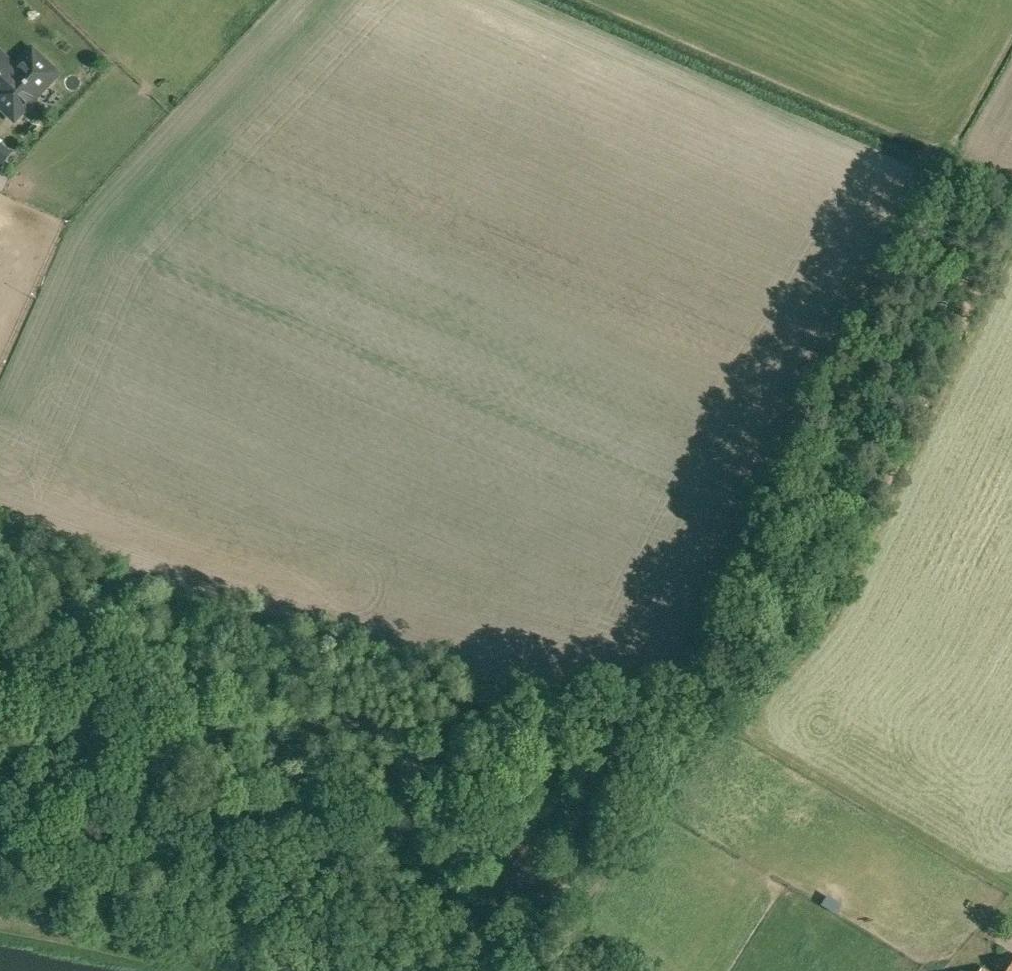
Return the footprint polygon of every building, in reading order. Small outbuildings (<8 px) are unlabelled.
[(15,128),(62,78),(31,49),(15,67),(0,53),(0,114),(15,128)] [(15,134),(6,140),(15,153),(23,148),(15,134)] [(2,185),(18,192),(22,184),(5,177),(2,185)]
